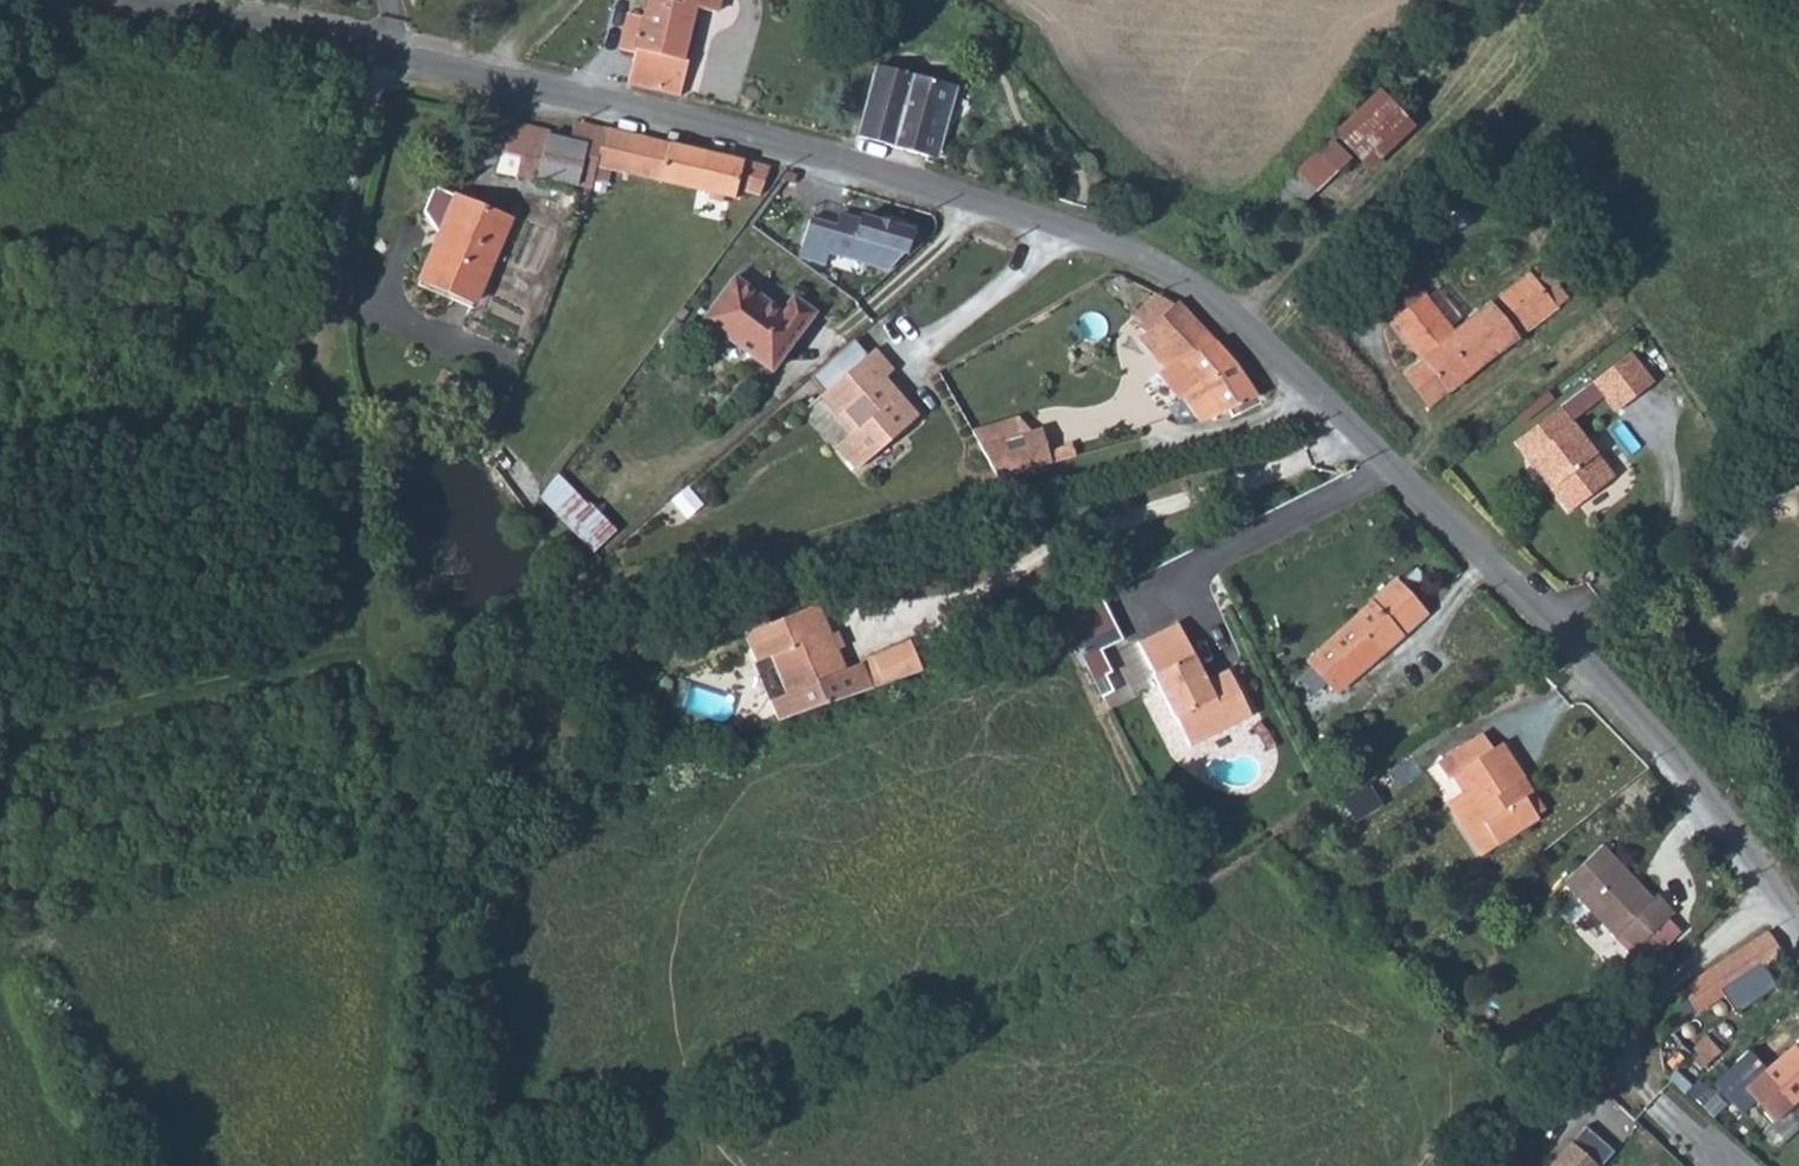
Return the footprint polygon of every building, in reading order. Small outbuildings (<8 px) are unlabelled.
[(623,19),(606,18),(602,57),(615,58),(615,86),(660,97),(664,61),(659,61),(665,9),(670,9),(690,11),(692,0),(625,0),(623,19)] [(665,9),(659,61),(664,61),(670,9),(665,9)] [(935,78),(856,67),(845,139),(915,149),(922,103),(930,105),(935,78)] [(1336,131),(1370,169),(1419,125),(1384,87),(1336,131)] [(930,105),(922,103),(915,149),(923,150),(930,105)] [(1277,194),(1296,214),(1357,156),(1338,137),(1277,194)] [(585,151),(559,147),(557,159),(563,160),(557,197),(577,200),(585,151)] [(535,155),(508,150),(504,175),(518,177),(514,202),(591,218),(596,204),(577,200),(557,197),(539,194),(541,182),(531,180),(535,155)] [(604,154),(585,151),(577,200),(596,204),(598,192),(604,154)] [(761,189),(671,163),(604,154),(598,192),(741,220),(744,208),(754,210),(761,189)] [(557,159),(535,155),(531,180),(541,182),(539,194),(557,197),(563,160),(557,159)] [(835,254),(890,271),(911,253),(919,227),(839,202),(834,217),(807,209),(791,262),(828,274),(835,254)] [(509,246),(453,223),(437,265),(446,269),(430,309),(477,327),(509,246)] [(1541,261),(1451,339),(1443,346),(1447,351),(1424,371),(1409,385),(1434,418),(1561,304),(1550,292),(1560,284),(1541,261)] [(437,265),(421,305),(430,309),(446,269),(437,265)] [(799,320),(745,284),(695,357),(745,392),(799,320)] [(1427,313),(1398,338),(1424,371),(1447,351),(1443,346),(1451,339),(1427,313)] [(799,320),(745,392),(765,405),(816,331),(799,320)] [(1254,415),(1187,333),(1192,328),(1175,321),(1146,342),(1158,358),(1172,349),(1181,362),(1173,369),(1202,406),(1193,413),(1209,436),(1254,415)] [(899,382),(879,360),(827,405),(859,443),(842,456),(862,479),(916,433),(883,395),(891,388),(899,382)] [(1632,363),(1597,394),(1613,414),(1648,380),(1632,363)] [(1648,380),(1613,414),(1623,426),(1658,393),(1648,380)] [(883,395),(916,433),(923,427),(891,388),(883,395)] [(1035,411),(980,428),(997,481),(1080,455),(1076,443),(1048,452),(1035,411)] [(1561,422),(1518,458),(1528,472),(1534,472),(1539,477),(1579,441),(1561,422)] [(1579,441),(1539,477),(1557,500),(1557,505),(1576,524),(1621,488),(1579,441)] [(598,552),(620,531),(565,474),(543,495),(598,552)] [(1067,612),(1094,679),(1114,670),(1105,648),(1125,640),(1107,596),(1067,612)] [(1362,618),(1302,668),(1326,705),(1399,644),(1393,635),(1404,625),(1398,618),(1388,627),(1382,621),(1372,629),(1362,618)] [(801,625),(751,639),(748,633),(741,635),(775,731),(864,703),(909,685),(898,659),(839,677),(841,681),(822,687),(801,625)] [(1175,628),(1136,646),(1150,681),(1192,662),(1175,628)] [(741,635),(725,640),(736,677),(747,672),(758,704),(747,708),(758,737),(775,731),(741,635)] [(1194,691),(1184,671),(1194,667),(1192,662),(1150,681),(1168,724),(1172,722),(1186,752),(1247,721),(1224,676),(1203,686),(1194,691)] [(1203,686),(1194,667),(1184,671),(1194,691),(1203,686)] [(1476,766),(1466,772),(1457,757),(1412,787),(1422,802),(1428,799),(1474,867),(1514,839),(1512,836),(1489,803),(1498,797),(1476,766)] [(1520,831),(1498,797),(1489,803),(1512,836),(1520,831)] [(1630,927),(1580,870),(1543,904),(1605,980),(1651,941),(1634,924),(1630,927)] [(1730,972),(1693,998),(1701,1010),(1712,1002),(1720,1010),(1742,992),(1730,972)] [(1730,1064),(1710,1045),(1702,1053),(1711,1061),(1697,1076),(1708,1088),(1730,1064)] [(1764,1088),(1756,1081),(1736,1100),(1743,1103),(1769,1129),(1798,1096),(1798,1065),(1793,1059),(1764,1088)] [(1583,1127),(1549,1165),(1604,1165),(1614,1154),(1583,1127)]
